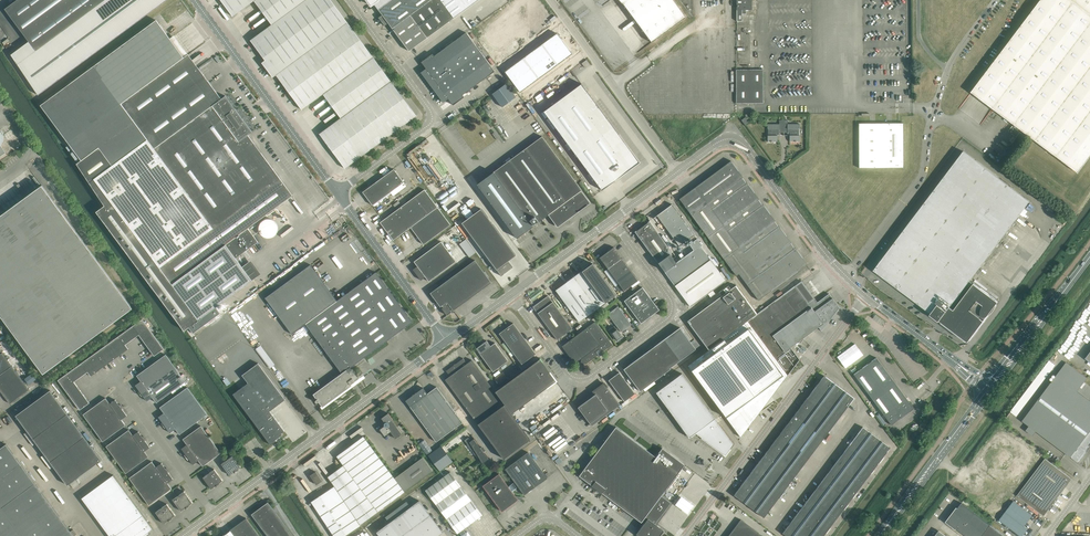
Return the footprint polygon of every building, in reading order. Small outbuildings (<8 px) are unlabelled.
[(5,9),(30,42),(11,56),(39,95),(167,0),(17,0),(5,9)] [(270,73),(344,18),(331,0),(221,0),(233,16),(254,0),(272,24),(251,40),(265,60),(262,63),(270,73)] [(370,5),(371,5),(374,3),(378,9),(382,15),(379,17),(385,26),(388,23),(395,32),(409,51),(454,18),(478,0),(366,0),(370,5)] [(652,42),(686,17),(674,0),(620,0),(652,42)] [(752,10),(752,0),(737,0),(737,10),(737,21),(742,21),(742,14),(746,14),(746,11),(746,10),(752,10)] [(971,92),(1015,125),(1014,127),(1012,126),(1009,131),(1016,137),(1020,132),(1016,128),(1017,126),(1079,173),(1089,158),(1089,0),(1041,0),(971,92)] [(97,211),(184,330),(261,273),(251,260),(242,266),(236,258),(258,242),(248,228),(293,195),(248,135),(251,133),(226,96),(221,99),(161,16),(42,104),(77,163),(105,205),(97,211)] [(344,18),(270,73),(273,77),(276,75),(302,110),(323,94),(341,118),(320,133),(345,168),(417,116),(344,18)] [(463,95),(495,71),(466,32),(434,56),(432,54),(421,62),(426,68),(421,72),(443,102),(449,99),(453,105),(464,97),(463,95)] [(572,54),(559,36),(509,73),(522,91),(572,54)] [(763,103),(763,69),(736,69),(736,103),(763,103)] [(506,83),(492,93),(502,106),(516,96),(506,83)] [(581,83),(543,112),(602,190),(640,162),(581,83)] [(784,136),(783,120),(780,120),(780,124),(768,124),(768,129),(768,135),(768,141),(771,141),(771,142),(773,142),(773,141),(778,141),(778,133),(784,133),(784,136)] [(788,120),(783,120),(784,136),(784,133),(790,133),(790,141),(795,141),(797,141),(800,141),(800,135),(799,135),(799,128),(800,128),(800,124),(788,124),(788,120)] [(859,123),(859,168),(904,168),(904,123),(859,123)] [(494,172),(477,184),(517,238),(533,226),(549,214),(552,217),(551,217),(555,223),(555,222),(558,225),(569,217),(573,215),(572,214),(589,203),(580,191),(582,190),(579,186),(542,136),(494,172)] [(874,270),(966,340),(997,300),(971,280),(1030,201),(982,165),(964,151),(874,270)] [(679,199),(693,217),(744,180),(742,178),(743,177),(731,161),(679,199)] [(403,186),(406,185),(394,169),(363,192),(373,205),(390,192),(393,196),(405,188),(403,186)] [(693,217),(709,239),(760,202),(759,199),(747,182),(746,183),(744,180),(693,217)] [(42,185),(0,216),(0,314),(44,374),(133,308),(42,185)] [(380,222),(393,240),(411,227),(424,244),(451,224),(425,189),(380,222)] [(709,239),(725,260),(776,224),(775,221),(775,220),(763,204),(762,205),(760,202),(709,239)] [(660,220),(680,245),(695,234),(681,216),(672,204),(657,215),(660,220)] [(462,223),(502,276),(501,275),(512,267),(508,261),(516,255),(481,209),(462,223)] [(649,221),(635,231),(675,285),(690,306),(708,293),(711,297),(715,293),(713,290),(726,280),(711,259),(700,245),(702,244),(698,239),(690,244),(694,250),(676,263),(670,254),(672,252),(653,225),(649,221)] [(739,273),(744,280),(793,245),(791,243),(791,242),(779,226),(776,224),(725,260),(736,275),(739,273)] [(413,269),(417,275),(449,251),(441,241),(414,261),(417,266),(413,269)] [(793,245),(744,280),(759,300),(807,264),(795,248),(793,245)] [(599,258),(607,269),(623,291),(639,280),(632,271),(614,247),(599,258)] [(449,251),(417,275),(421,280),(425,277),(429,281),(456,261),(449,251)] [(475,260),(441,286),(448,295),(457,308),(492,282),(475,260)] [(592,263),(556,290),(564,301),(562,303),(564,306),(566,304),(579,322),(616,295),(592,263)] [(315,401),(315,402),(316,403),(317,403),(318,402),(319,402),(323,407),(352,385),(350,383),(353,380),(354,381),(359,377),(352,369),(351,367),(412,322),(376,272),(337,301),(311,265),(266,297),(292,333),(306,324),(342,372),(313,394),(317,399),(316,400),(315,401)] [(721,296),(687,321),(694,331),(708,350),(688,364),(733,424),(736,428),(759,412),(756,407),(773,395),(800,359),(791,347),(819,327),(821,331),(839,307),(829,293),(817,302),(802,281),(757,313),(740,289),(736,285),(731,289),(729,285),(724,289),(723,289),(719,292),(721,296)] [(441,286),(431,293),(438,302),(448,295),(441,286)] [(624,301),(638,319),(641,323),(659,310),(642,287),(624,301)] [(448,295),(438,302),(441,306),(442,305),(443,307),(442,308),(447,315),(457,308),(448,295)] [(533,307),(557,340),(562,336),(572,328),(561,314),(548,296),(533,307)] [(608,314),(618,327),(621,332),(632,324),(618,306),(608,314)] [(91,376),(129,349),(126,345),(139,335),(154,356),(164,349),(142,319),(58,380),(80,410),(90,403),(74,382),(88,372),(91,376)] [(562,346),(575,363),(581,358),(581,363),(586,364),(598,354),(600,352),(601,353),(612,344),(595,321),(562,346)] [(498,332),(522,364),(536,354),(513,323),(509,326),(508,325),(498,332)] [(611,333),(617,341),(622,337),(614,326),(609,330),(611,333)] [(669,335),(667,337),(683,358),(685,357),(696,349),(683,332),(680,327),(669,335)] [(654,347),(670,368),(683,358),(667,337),(654,347)] [(476,348),(479,353),(493,372),(508,361),(495,342),(491,346),(487,340),(476,348)] [(634,361),(638,365),(651,383),(670,369),(670,368),(654,347),(634,361)] [(12,366),(2,352),(0,354),(0,375),(12,366)] [(136,385),(141,393),(176,368),(166,354),(137,375),(141,381),(136,385)] [(450,376),(445,379),(448,384),(478,424),(504,459),(530,439),(512,413),(505,404),(495,392),(475,364),(472,360),(467,363),(463,358),(446,371),(450,376)] [(854,374),(891,425),(914,408),(876,358),(854,374)] [(540,359),(495,392),(505,404),(512,413),(556,381),(540,359)] [(651,383),(638,365),(634,361),(624,369),(640,391),(651,383)] [(1023,421),(1071,457),(1072,457),(1072,458),(1077,462),(1086,453),(1089,446),(1089,401),(1077,391),(1087,378),(1066,362),(1023,421)] [(242,375),(248,383),(233,394),(271,445),(276,441),(276,440),(283,434),(282,433),(285,431),(270,411),(285,399),(258,363),(242,375)] [(10,403),(30,389),(12,366),(0,375),(0,390),(10,403)] [(176,368),(141,393),(147,401),(152,397),(157,403),(172,392),(186,381),(185,380),(181,375),(176,368)] [(503,372),(494,379),(499,386),(508,379),(503,372)] [(609,380),(625,401),(635,394),(619,372),(609,380)] [(682,373),(656,392),(669,410),(668,411),(675,418),(689,437),(695,433),(725,455),(734,444),(682,373)] [(824,375),(809,395),(839,418),(854,398),(824,375)] [(186,381),(172,392),(173,394),(187,384),(186,381)] [(596,394),(593,396),(607,414),(621,404),(604,383),(594,391),(596,394)] [(159,417),(164,425),(198,401),(188,387),(160,407),(164,413),(159,417)] [(406,400),(436,442),(463,422),(440,391),(437,387),(427,393),(423,388),(406,400)] [(16,415),(68,485),(102,460),(50,390),(16,415)] [(809,395),(794,415),(824,438),(839,418),(809,395)] [(607,414),(593,396),(578,407),(592,426),(607,414)] [(83,414),(93,428),(121,407),(115,399),(110,403),(106,398),(83,414)] [(198,401),(164,425),(170,433),(176,429),(180,434),(207,414),(198,401)] [(121,407),(93,428),(103,441),(126,425),(122,419),(127,415),(121,407)] [(385,422),(385,423),(384,426),(380,429),(385,436),(391,431),(396,438),(402,433),(392,420),(393,420),(388,413),(382,418),(385,422)] [(879,413),(876,415),(884,426),(887,424),(879,413)] [(794,415),(779,435),(809,458),(824,438),(794,415)] [(182,448),(187,456),(193,464),(199,460),(203,466),(221,453),(201,426),(183,439),(187,444),(182,448)] [(579,476),(641,522),(661,495),(685,464),(662,448),(656,457),(616,427),(579,476)] [(863,427),(850,444),(877,465),(890,447),(863,427)] [(106,446),(116,460),(144,439),(139,431),(133,435),(129,429),(125,433),(106,446)] [(779,435),(764,455),(794,478),(809,458),(779,435)] [(311,501),(334,535),(344,535),(361,525),(360,524),(433,471),(423,457),(395,478),(363,436),(337,456),(344,465),(328,476),(335,486),(311,501)] [(486,450),(484,448),(485,448),(484,448),(482,450),(474,439),(471,441),(468,437),(465,440),(481,462),(489,457),(484,451),(486,450)] [(144,439),(116,460),(126,473),(149,457),(145,451),(150,447),(144,439)] [(424,440),(419,444),(427,455),(432,451),(424,440)] [(74,535),(77,534),(73,529),(71,531),(6,444),(0,448),(0,535),(74,535)] [(850,444),(836,462),(863,483),(877,465),(850,444)] [(441,445),(428,455),(440,471),(453,461),(441,445)] [(528,452),(505,469),(515,482),(509,486),(499,473),(483,485),(502,511),(518,499),(519,496),(516,496),(512,491),(518,487),(524,495),(547,478),(528,452)] [(221,464),(230,475),(241,467),(233,455),(221,464)] [(764,455),(749,475),(779,497),(794,478),(764,455)] [(1045,459),(1017,496),(1044,516),(1072,479),(1068,475),(1045,459)] [(129,478),(139,491),(167,471),(162,463),(156,467),(152,461),(129,478)] [(836,462),(823,480),(850,500),(863,483),(836,462)] [(203,477),(211,489),(223,480),(214,469),(203,477)] [(167,471),(139,491),(149,505),(172,488),(168,483),(173,479),(167,471)] [(425,490),(457,533),(459,532),(462,535),(461,535),(471,535),(467,531),(466,533),(463,529),(483,515),(450,471),(425,490)] [(310,475),(317,484),(322,481),(316,472),(310,475)] [(153,529),(113,475),(82,498),(110,535),(145,535),(149,533),(149,532),(153,529)] [(779,497),(749,475),(734,495),(764,517),(779,497)] [(823,480),(809,498),(837,518),(850,500),(823,480)] [(173,499),(181,511),(193,502),(184,491),(173,499)] [(661,495),(641,522),(644,524),(636,534),(639,535),(660,535),(664,530),(655,523),(671,502),(661,495)] [(809,498),(796,515),(823,535),(837,518),(809,498)] [(440,528),(430,514),(419,500),(411,506),(377,532),(380,535),(438,535),(443,532),(440,528)] [(1000,520),(1018,533),(1021,535),(1023,535),(1028,529),(1024,526),(1032,515),(1028,512),(1013,501),(1000,520)] [(268,535),(293,535),(268,502),(252,514),(268,535)] [(948,521),(967,535),(1005,535),(962,503),(948,521)] [(156,512),(164,523),(175,515),(167,504),(156,512)] [(796,515),(783,533),(787,535),(823,535),(796,515)] [(228,532),(231,535),(260,535),(246,518),(230,530),(230,531),(228,532)] [(741,519),(728,535),(763,535),(741,519)]
